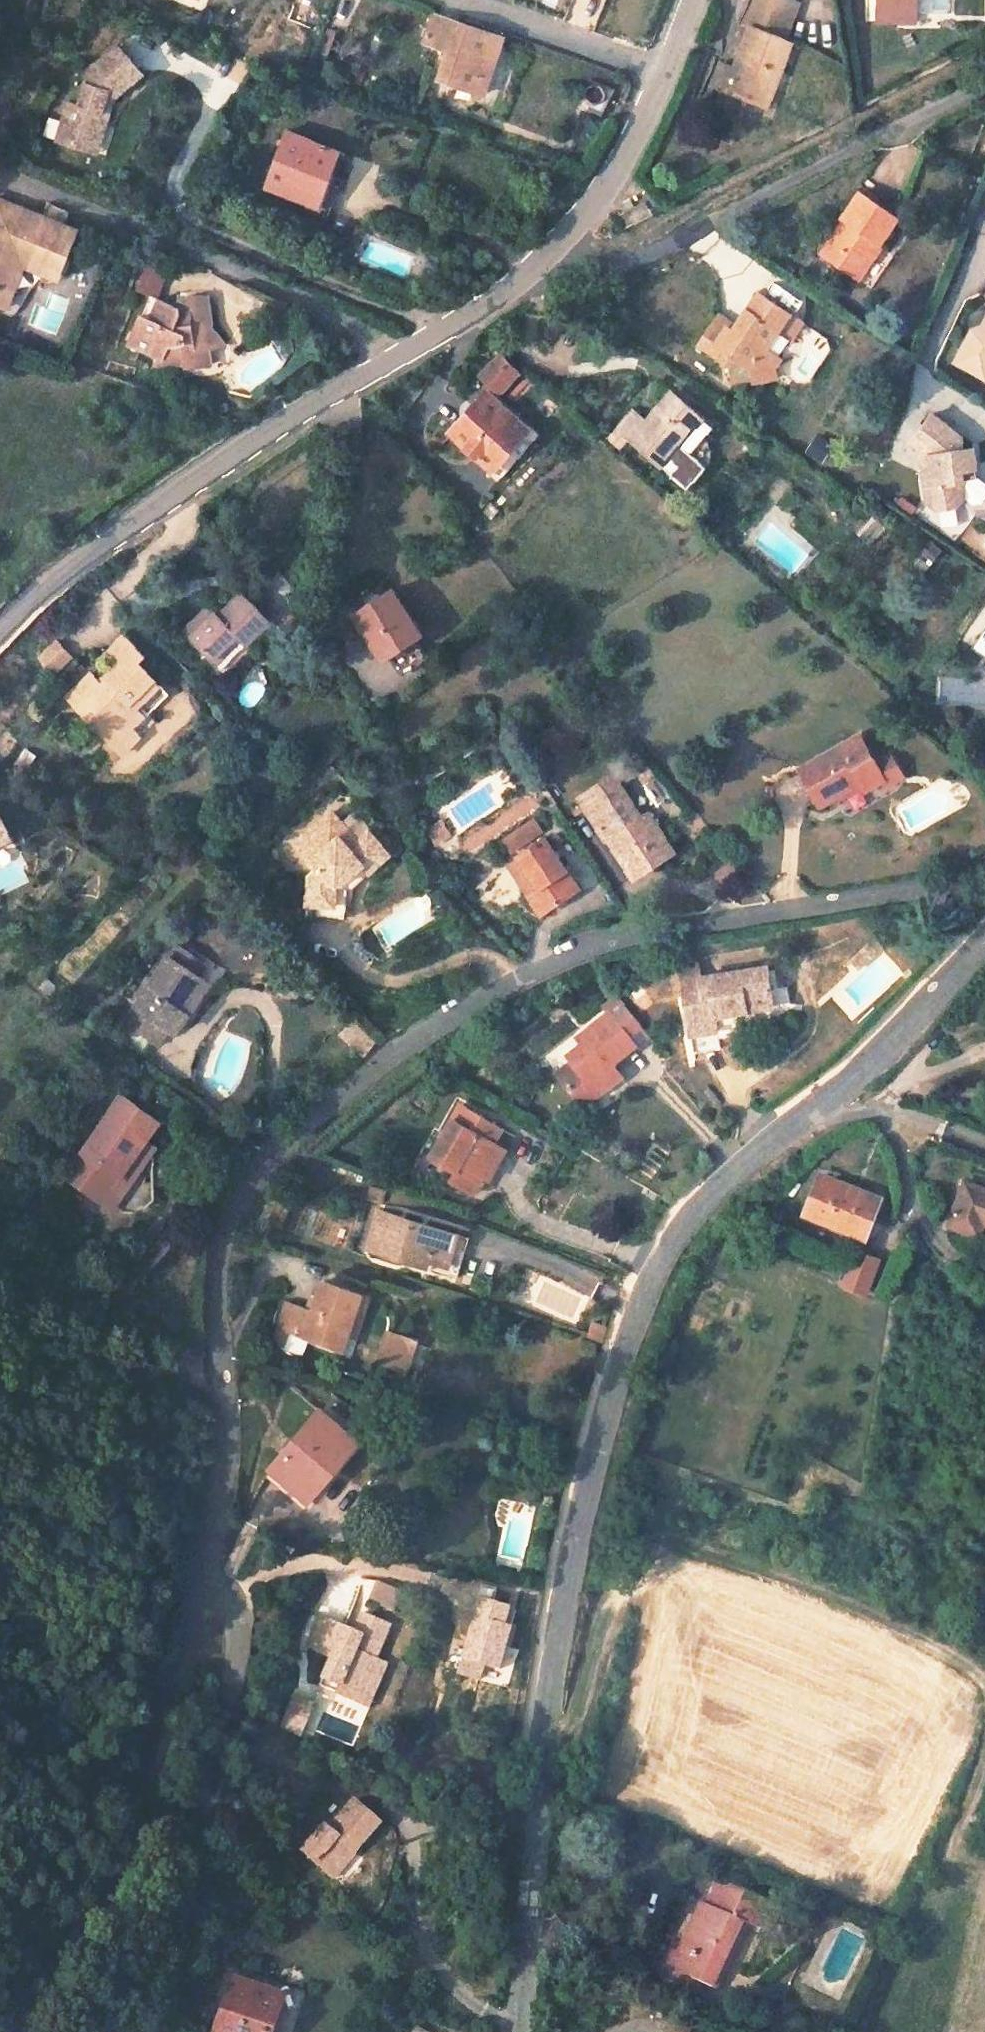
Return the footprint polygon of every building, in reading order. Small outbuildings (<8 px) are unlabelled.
[(724,89),(766,105),(791,42),(784,39),(797,3),(789,0),(749,0),(740,24),(749,27),(737,56),(744,59),(740,71),(733,68),(724,89)] [(876,11),(914,11),(914,8),(914,0),(876,0),(876,11)] [(432,15),(424,40),(449,49),(440,78),(476,90),(487,56),(494,58),(501,37),(432,15)] [(95,76),(82,109),(71,106),(58,143),(88,154),(106,107),(111,94),(120,97),(143,74),(118,51),(95,76)] [(487,56),(476,90),(482,92),(494,58),(487,56)] [(737,56),(733,68),(740,71),(744,59),(737,56)] [(720,62),(711,84),(724,89),(733,68),(720,62)] [(589,77),(576,103),(600,114),(613,88),(589,77)] [(106,107),(88,154),(97,157),(115,110),(106,107)] [(282,131),(263,185),(308,202),(305,209),(328,217),(343,177),(330,172),(337,151),(282,131)] [(851,272),(871,242),(874,244),(894,216),(859,192),(819,250),(851,272)] [(12,294),(27,256),(59,269),(75,230),(56,222),(0,199),(0,289),(12,294)] [(644,199),(615,214),(621,228),(651,213),(644,199)] [(871,242),(851,272),(857,276),(878,246),(874,244),(871,242)] [(146,298),(152,300),(162,274),(141,267),(131,293),(146,298)] [(6,307),(12,294),(0,289),(0,304),(6,307)] [(715,318),(697,345),(732,367),(732,379),(753,379),(753,383),(774,382),(773,367),(779,358),(765,348),(776,330),(783,334),(795,315),(759,291),(746,310),(753,315),(739,334),(733,330),(715,318)] [(155,362),(182,360),(182,365),(208,360),(205,344),(220,342),(205,322),(201,292),(179,296),(181,307),(175,308),(152,300),(145,319),(138,316),(135,325),(126,345),(157,356),(155,362)] [(145,319),(152,300),(146,298),(138,316),(145,319)] [(746,310),(733,330),(739,334),(753,315),(746,310)] [(795,315),(783,334),(789,339),(802,320),(795,315)] [(981,323),(971,326),(959,348),(971,355),(964,367),(984,378),(984,375),(984,317),(981,323)] [(959,348),(953,361),(964,367),(971,355),(959,348)] [(501,392),(521,369),(504,353),(483,375),(501,392)] [(464,416),(449,432),(490,469),(526,429),(486,391),(472,407),(464,416)] [(616,425),(631,438),(670,472),(673,468),(683,457),(675,450),(687,434),(697,442),(710,426),(671,392),(659,406),(663,408),(650,424),(646,420),(631,409),(616,425)] [(469,403),(461,412),(464,416),(472,407),(469,403)] [(659,406),(646,420),(650,424),(663,408),(659,406)] [(931,413),(910,440),(927,453),(929,464),(923,470),(926,501),(937,509),(956,507),(964,495),(961,470),(976,468),(973,446),(962,448),(960,435),(931,413)] [(631,438),(616,425),(608,435),(623,448),(631,438)] [(687,434),(675,450),(683,457),(691,448),(697,442),(687,434)] [(822,462),(833,444),(815,434),(804,452),(822,462)] [(713,467),(691,448),(683,457),(673,468),(695,488),(713,467)] [(979,493),(976,468),(961,470),(964,495),(979,493)] [(898,497),(895,503),(910,513),(914,507),(898,497)] [(693,545),(705,538),(699,531),(688,538),(693,545)] [(392,588),(353,612),(382,656),(419,633),(392,588)] [(208,604),(183,629),(212,658),(235,635),(240,639),(244,644),(269,619),(242,591),(218,614),(208,604)] [(975,641),(984,648),(984,625),(975,641)] [(90,674),(77,687),(89,698),(79,709),(107,737),(118,726),(129,728),(137,736),(153,720),(147,713),(166,694),(137,663),(145,656),(124,635),(106,653),(118,664),(105,676),(108,680),(101,686),(97,682),(90,674)] [(235,635),(212,658),(216,663),(240,639),(235,635)] [(975,641),(971,647),(984,656),(984,648),(975,641)] [(43,658),(56,670),(71,654),(59,642),(43,658)] [(105,676),(97,682),(101,686),(108,680),(105,676)] [(34,681),(28,687),(34,693),(40,687),(34,681)] [(77,687),(67,697),(79,709),(89,698),(77,687)] [(555,725),(539,735),(544,744),(561,733),(555,725)] [(118,726),(107,737),(121,752),(137,736),(129,728),(118,726)] [(860,734),(800,768),(820,805),(849,788),(860,781),(863,788),(865,791),(885,779),(874,759),(860,734)] [(888,751),(874,759),(885,779),(888,784),(902,776),(888,751)] [(612,775),(578,797),(606,840),(608,839),(631,872),(652,858),(655,863),(672,852),(646,814),(640,818),(612,775)] [(860,781),(849,788),(852,794),(863,788),(860,781)] [(330,812),(293,845),(315,869),(308,877),(305,906),(333,910),(336,890),(344,882),(360,868),(382,848),(368,832),(356,842),(330,812)] [(468,851),(512,828),(505,815),(461,837),(468,851)] [(8,837),(0,820),(0,841),(8,837)] [(533,820),(504,840),(514,854),(543,834),(533,820)] [(441,821),(427,830),(438,845),(451,836),(441,821)] [(543,839),(516,858),(517,859),(537,888),(527,895),(541,914),(578,889),(543,839)] [(391,855),(382,848),(360,868),(368,877),(391,855)] [(652,858),(631,872),(634,877),(655,863),(652,858)] [(537,888),(517,859),(507,866),(527,895),(537,888)] [(343,920),(345,883),(344,882),(336,890),(333,910),(305,906),(305,917),(343,920)] [(124,999),(113,1016),(156,1045),(158,1043),(166,1029),(173,1033),(186,1015),(174,1007),(195,977),(203,965),(174,946),(179,940),(173,935),(128,1002),(124,999)] [(871,942),(848,965),(855,972),(879,950),(871,942)] [(718,1021),(776,1011),(769,969),(702,981),(684,984),(693,1040),(720,1035),(718,1021)] [(700,971),(682,974),(684,984),(702,981),(700,971)] [(195,977),(174,1007),(186,1015),(206,984),(195,977)] [(586,1053),(557,1074),(577,1099),(592,1087),(598,1096),(612,1083),(602,1070),(611,1064),(635,1045),(651,1032),(623,995),(605,1008),(609,1013),(576,1039),(586,1053)] [(378,1042),(355,1023),(342,1038),(365,1057),(378,1042)] [(696,1056),(724,1052),(720,1035),(693,1040),(696,1056)] [(611,1064),(602,1070),(612,1083),(621,1077),(611,1064)] [(592,1087),(577,1099),(583,1107),(598,1096),(592,1087)] [(121,1099),(85,1152),(111,1170),(119,1176),(132,1158),(129,1156),(140,1139),(144,1142),(156,1123),(121,1099)] [(459,1106),(431,1158),(454,1171),(450,1180),(465,1188),(474,1171),(483,1176),(500,1146),(494,1143),(501,1129),(459,1106)] [(260,1132),(260,1118),(251,1119),(250,1132),(260,1132)] [(111,1170),(94,1195),(112,1208),(154,1149),(144,1142),(140,1139),(129,1156),(132,1158),(119,1176),(111,1170)] [(474,1171),(465,1188),(478,1195),(505,1148),(500,1146),(483,1176),(474,1171)] [(111,1170),(85,1152),(68,1176),(94,1195),(111,1170)] [(877,1199),(818,1176),(804,1211),(863,1236),(877,1199)] [(965,1186),(950,1224),(976,1234),(980,1222),(984,1223),(984,1193),(965,1186)] [(387,1191),(373,1187),(369,1200),(382,1205),(387,1191)] [(320,1208),(311,1237),(344,1247),(353,1218),(320,1208)] [(364,1248),(449,1274),(461,1237),(376,1210),(364,1248)] [(877,1260),(855,1252),(841,1286),(863,1295),(877,1260)] [(288,1304),(279,1330),(291,1334),(305,1339),(342,1351),(347,1334),(353,1315),(362,1318),(369,1297),(323,1282),(317,1301),(314,1312),(308,1311),(288,1304)] [(311,1299),(308,1311),(314,1312),(317,1301),(311,1299)] [(353,1315),(347,1334),(355,1337),(359,1329),(362,1318),(353,1315)] [(607,1329),(592,1324),(588,1337),(588,1338),(602,1343),(607,1329)] [(359,1329),(355,1337),(380,1345),(374,1362),(406,1373),(416,1341),(387,1332),(385,1338),(359,1329)] [(291,1334),(286,1346),(302,1351),(305,1339),(291,1334)] [(321,1412),(272,1471),(306,1500),(355,1441),(321,1412)] [(384,1565),(368,1600),(392,1611),(407,1574),(384,1565)] [(320,1619),(307,1649),(330,1659),(321,1679),(339,1686),(336,1694),(357,1703),(363,1689),(370,1692),(382,1665),(375,1662),(391,1627),(362,1615),(354,1633),(361,1636),(358,1643),(341,1637),(345,1630),(320,1619)] [(345,1630),(341,1637),(358,1643),(361,1636),(354,1633),(345,1630)] [(363,1689),(357,1703),(370,1709),(388,1668),(382,1665),(370,1692),(363,1689)] [(321,1679),(318,1687),(336,1694),(339,1686),(321,1679)] [(324,1825),(301,1852),(329,1875),(351,1850),(355,1854),(380,1823),(353,1800),(328,1829),(324,1825)] [(351,1850),(329,1875),(334,1879),(355,1854),(351,1850)] [(765,1902),(719,1880),(707,1905),(700,1901),(661,1985),(693,1999),(701,1983),(717,1990),(748,1924),(754,1927),(765,1902)] [(643,1893),(635,1888),(631,1896),(640,1901),(643,1893)] [(218,2031),(269,2031),(281,2000),(235,1984),(218,2031)] [(391,2031),(425,2031),(428,2024),(404,2015),(400,2013),(391,2031)]
